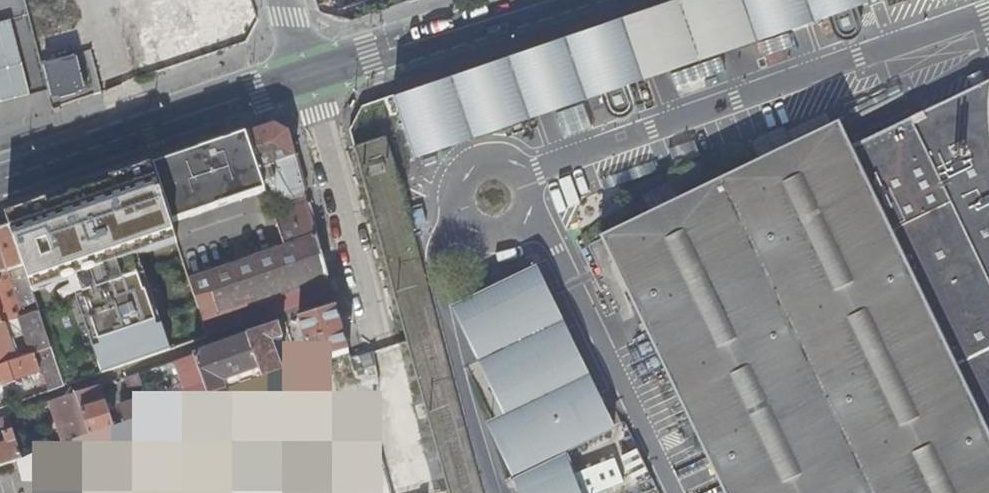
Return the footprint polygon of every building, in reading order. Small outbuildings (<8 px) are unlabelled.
[(394,94),(415,157),(602,93),(606,107),(608,111),(611,114),(614,116),(618,117),(625,116),(629,114),(632,112),(634,107),(635,104),(635,101),(635,98),(629,83),(829,15),(834,30),(836,33),(839,37),(843,38),(848,39),(852,38),(857,36),(859,33),(861,29),(862,26),(861,19),(857,5),(872,0),(669,0),(394,94)] [(28,94),(27,88),(40,85),(31,47),(17,50),(10,18),(0,20),(0,101),(28,94)] [(852,144),(839,117),(600,233),(726,492),(988,492),(988,79),(852,144)] [(300,197),(306,195),(289,131),(283,127),(277,124),(248,133),(262,176),(264,184),(270,182),(275,200),(299,192),(300,197)] [(172,159),(190,217),(267,192),(264,184),(262,176),(248,133),(172,159)] [(172,223),(190,217),(172,159),(154,166),(172,223)] [(11,225),(24,265),(30,282),(31,287),(70,274),(104,373),(172,351),(139,251),(177,238),(172,223),(154,166),(8,216),(11,225)] [(276,209),(273,210),(284,246),(317,235),(309,203),(278,213),(276,209)] [(24,265),(11,225),(0,229),(0,273),(24,265)] [(209,335),(334,294),(317,235),(284,246),(190,278),(209,335)] [(514,477),(567,451),(617,426),(537,262),(452,303),(504,412),(487,420),(513,475),(514,477)] [(4,324),(12,321),(17,319),(5,281),(1,282),(0,278),(0,313),(4,324)] [(16,286),(26,316),(40,312),(31,287),(30,282),(16,286)] [(300,319),(311,364),(350,352),(337,307),(300,319)] [(2,365),(26,357),(37,354),(52,349),(40,312),(26,316),(20,318),(30,348),(15,353),(13,348),(0,353),(0,358),(2,365)] [(8,341),(5,333),(15,329),(12,321),(4,324),(0,325),(0,343),(8,341)] [(279,326),(249,336),(260,371),(263,380),(300,368),(297,357),(280,362),(274,343),(283,339),(279,326)] [(249,374),(260,371),(249,336),(196,354),(209,398),(228,391),(225,382),(249,374)] [(37,354),(49,391),(64,386),(52,349),(37,354)] [(184,383),(145,395),(146,399),(152,416),(209,398),(196,354),(177,360),(184,383)] [(26,357),(2,365),(0,366),(0,387),(17,381),(17,379),(31,374),(32,377),(40,375),(37,364),(29,367),(26,357)] [(131,391),(142,387),(138,373),(127,377),(131,391)] [(225,382),(228,391),(252,383),(249,374),(225,382)] [(100,386),(77,394),(91,436),(113,429),(100,386)] [(55,401),(69,443),(91,436),(77,394),(55,401)] [(120,407),(126,425),(152,416),(146,399),(120,407)] [(0,446),(0,466),(23,458),(10,416),(0,419),(8,443),(0,446)] [(617,455),(627,479),(643,472),(633,448),(617,455)] [(567,451),(514,477),(512,478),(518,492),(585,492),(569,451),(567,452),(567,451)] [(392,452),(156,469),(158,492),(395,492),(392,452)]
